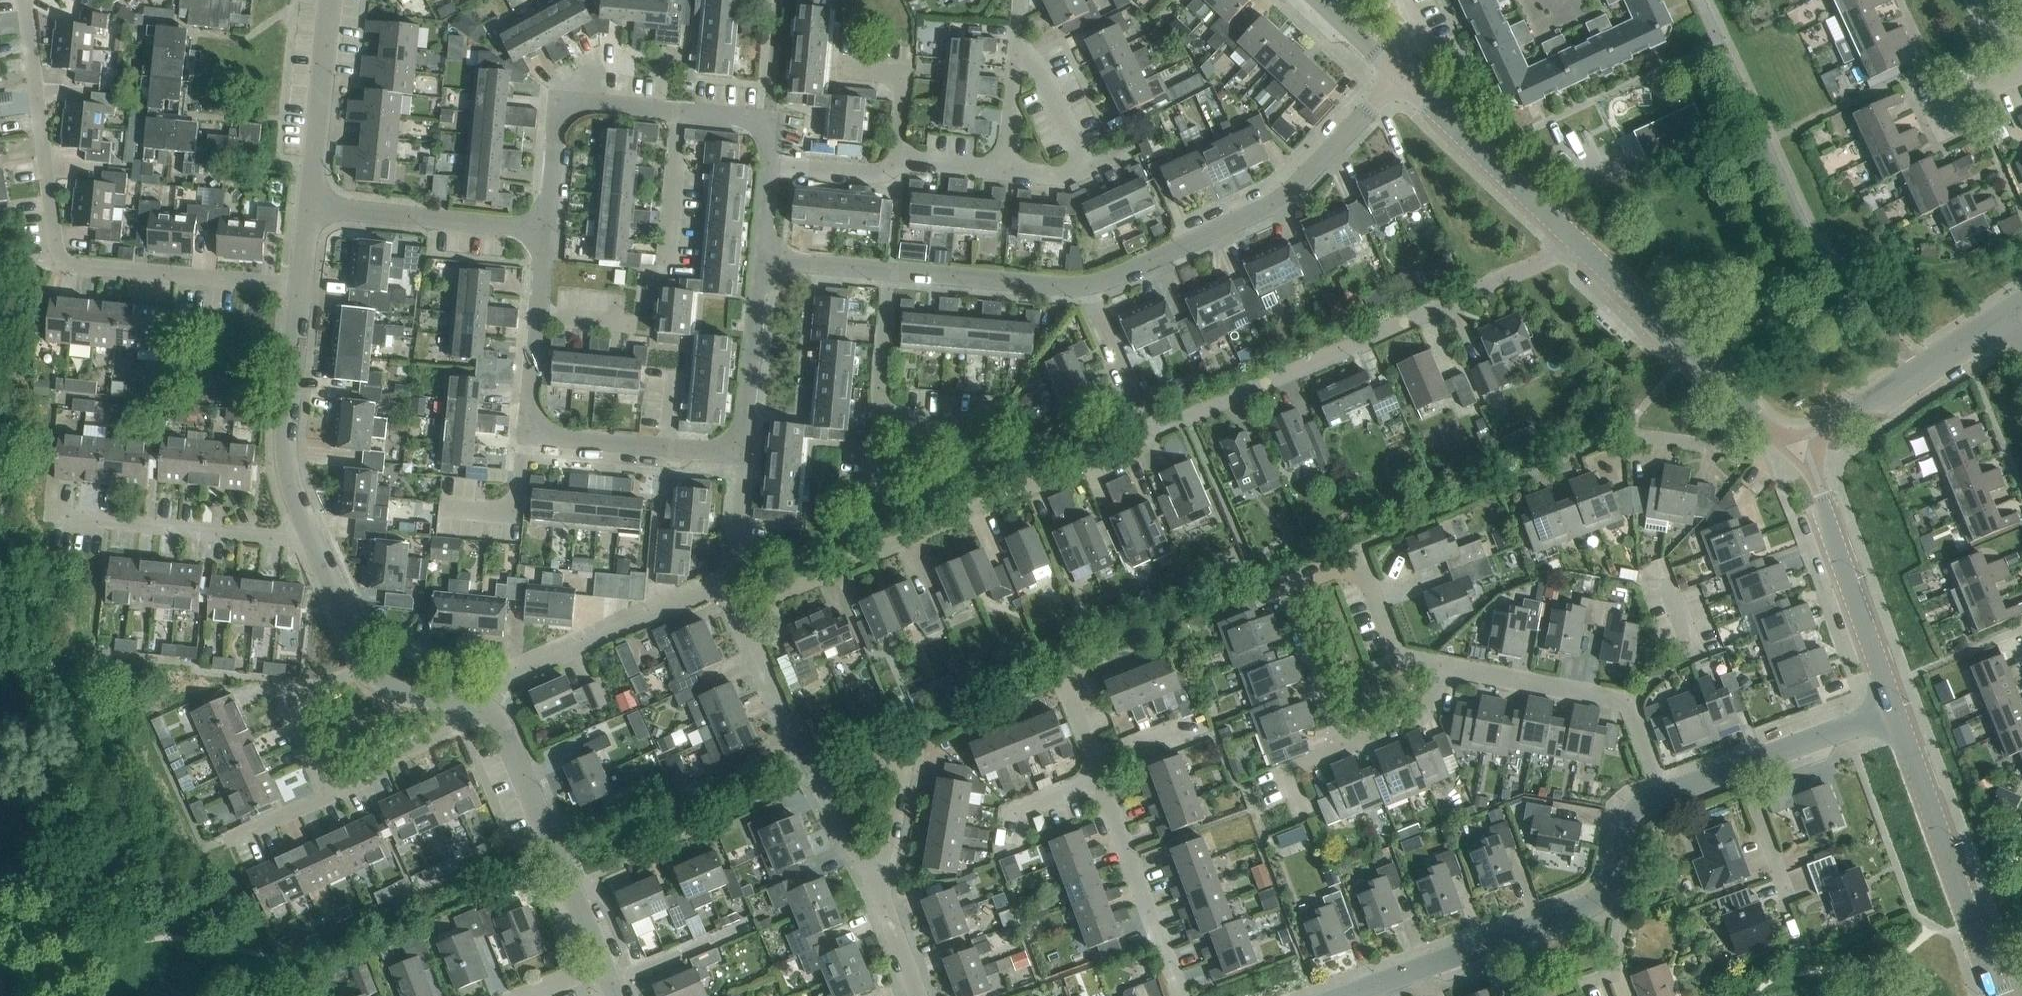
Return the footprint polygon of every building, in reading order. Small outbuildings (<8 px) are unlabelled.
[(212,0),(181,0),(179,17),(189,18),(188,25),(209,27),(212,0)] [(243,0),(212,0),(209,27),(230,29),(231,22),(241,23),(242,12),(243,0)] [(583,3),(588,0),(558,0),(556,1),(572,31),(574,36),(581,32),(582,28),(581,26),(584,25),(591,38),(599,33),(595,13),(590,16),(583,3)] [(625,0),(603,0),(602,14),(595,13),(599,33),(609,34),(610,19),(613,20),(613,21),(616,25),(623,26),(624,20),(623,20),(625,0)] [(647,0),(625,0),(623,20),(624,20),(635,22),(633,41),(643,42),(645,28),(645,22),(647,0)] [(685,0),(647,0),(645,22),(645,28),(650,28),(654,25),(654,23),(657,24),(655,43),(680,46),(682,21),(683,21),(685,0)] [(740,0),(707,0),(700,74),(733,77),(740,0)] [(832,0),(799,0),(798,6),(831,9),(832,0)] [(1047,9),(1065,0),(1042,0),(1047,9)] [(1084,0),(1065,0),(1047,9),(1056,28),(1072,20),(1076,29),(1101,17),(1093,0),(1091,0),(1085,3),(1084,0)] [(1118,11),(1131,5),(1128,0),(1113,0),(1118,11)] [(1222,0),(1193,0),(1187,7),(1194,13),(1205,1),(1213,9),(1222,0)] [(1237,15),(1250,0),(1222,0),(1213,9),(1222,17),(1210,28),(1216,34),(1208,42),(1217,51),(1225,42),(1244,22),(1237,15)] [(1464,8),(1474,30),(1502,16),(1497,5),(1507,0),(1480,0),(1464,8)] [(1660,0),(1650,0),(1630,9),(1635,20),(1624,25),(1637,53),(1665,41),(1660,29),(1671,24),(1660,0)] [(1630,9),(1650,0),(1626,0),(1630,9)] [(1870,0),(1829,0),(1836,15),(1870,0)] [(1889,0),(1870,0),(1836,15),(1846,37),(1879,22),(1873,9),(1889,2),(1889,0)] [(572,31),(556,1),(537,11),(563,59),(571,54),(562,37),(572,31)] [(457,11),(452,2),(438,10),(442,18),(457,11)] [(876,101),(877,90),(834,86),(833,96),(822,95),(831,9),(798,6),(790,93),(788,93),(788,103),(809,105),(809,107),(832,109),(829,140),(861,143),(865,100),(876,101)] [(135,25),(136,14),(126,7),(119,17),(129,24),(135,25)] [(563,59),(537,11),(518,22),(534,51),(535,51),(545,46),(555,63),(563,59)] [(241,23),(250,24),(251,13),(242,12),(241,23)] [(460,12),(452,23),(462,30),(469,19),(460,12)] [(1085,41),(1094,60),(1127,43),(1122,33),(1130,30),(1121,12),(1096,24),(1100,33),(1085,41)] [(105,37),(107,16),(83,13),(81,25),(58,23),(57,30),(55,30),(54,45),(93,49),(94,36),(105,37)] [(1637,53),(1624,25),(1613,30),(1606,14),(1595,19),(1616,63),(1637,53)] [(1253,57),(1278,30),(1263,15),(1251,28),(1244,22),(1225,42),(1236,52),(1231,57),(1242,68),(1253,57)] [(1484,51),(1529,30),(1524,20),(1508,28),(1502,16),(1474,30),(1484,51)] [(1167,28),(1182,43),(1188,36),(1191,33),(1176,18),(1167,28)] [(1616,63),(1595,19),(1585,23),(1593,40),(1581,45),(1595,73),(1616,63)] [(383,33),(382,46),(417,49),(420,26),(367,21),(366,32),(383,33)] [(534,51),(518,22),(499,32),(513,58),(506,61),(524,75),(531,72),(523,58),(526,56),(527,58),(531,59),(537,56),(535,51),(534,51)] [(1856,59),(1905,36),(1901,27),(1885,35),(1879,22),(1846,37),(1856,59)] [(186,55),(189,30),(148,25),(147,36),(157,37),(155,52),(186,55)] [(970,27),(970,36),(978,37),(982,38),(983,28),(970,27)] [(1268,71),(1293,44),(1278,30),(1253,57),(1242,68),(1249,75),(1260,63),(1268,71)] [(1534,41),(1529,30),(1484,51),(1494,72),(1522,59),(1517,48),(1534,41)] [(1595,73),(1581,45),(1570,50),(1562,34),(1552,39),(1573,84),(1595,73)] [(449,35),(448,44),(464,45),(465,36),(449,35)] [(1182,43),(1186,47),(1193,40),(1188,36),(1182,43)] [(1893,53),(1909,45),(1905,36),(1856,59),(1867,81),(1899,66),(1893,53)] [(949,39),(946,61),(980,64),(980,65),(985,65),(986,58),(983,55),(981,55),(982,51),(996,53),(997,39),(982,38),(978,37),(977,42),(949,39)] [(1573,84),(1552,39),(1542,44),(1549,60),(1538,65),(1552,94),(1573,84)] [(1103,78),(1150,55),(1146,47),(1132,54),(1127,43),(1094,60),(1103,78)] [(1272,96),(1308,58),(1293,44),(1268,71),(1276,78),(1265,90),(1272,96)] [(92,62),(93,49),(54,45),(52,60),(54,60),(53,68),(77,70),(75,82),(100,85),(102,64),(92,62)] [(415,72),(417,49),(382,46),(381,58),(364,57),(363,67),(415,72)] [(1172,64),(1184,58),(1179,46),(1166,52),(1172,64)] [(524,75),(506,61),(492,52),(480,51),(478,69),(476,69),(474,91),(508,94),(508,95),(513,95),(514,88),(511,85),(509,85),(509,81),(524,83),(524,75)] [(183,81),(186,55),(155,52),(154,67),(144,66),(143,77),(183,81)] [(1154,63),(1150,55),(1103,78),(1112,96),(1145,80),(1140,70),(1154,63)] [(1298,99),(1323,72),(1308,58),(1272,96),(1279,103),(1290,91),(1298,99)] [(1552,94),(1538,65),(1527,70),(1522,59),(1494,72),(1507,100),(1518,95),(1524,107),(1552,94)] [(979,76),(980,65),(980,64),(946,61),(944,82),(998,88),(999,78),(979,76)] [(403,94),(413,95),(415,72),(363,67),(362,77),(379,79),(377,91),(403,94)] [(1242,68),(1237,74),(1243,80),(1249,75),(1242,68)] [(1338,86),(1323,72),(1298,99),(1306,106),(1300,112),(1314,126),(1333,105),(1326,98),(1338,86)] [(1145,80),(1112,96),(1121,115),(1136,108),(1141,117),(1173,101),(1167,88),(1160,73),(1145,80)] [(181,102),(183,81),(143,77),(141,88),(151,89),(149,109),(165,110),(166,100),(181,102)] [(111,78),(110,90),(126,91),(127,79),(111,78)] [(997,97),(998,88),(944,82),(942,104),(976,107),(977,95),(997,97)] [(1178,83),(1167,88),(1173,101),(1184,96),(1178,83)] [(442,99),(450,100),(451,90),(443,89),(442,99)] [(1262,107),(1272,96),(1265,90),(1264,89),(1255,100),(1262,107)] [(401,116),(403,94),(377,91),(367,90),(366,103),(350,101),(349,111),(401,116)] [(507,106),(508,95),(508,94),(474,91),(472,113),(526,118),(527,108),(507,106)] [(115,116),(117,95),(92,92),(91,104),(68,102),(67,110),(65,109),(64,124),(103,128),(104,115),(115,116)] [(1849,116),(1859,138),(1892,123),(1886,110),(1902,103),(1898,93),(1849,116)] [(981,107),(976,107),(942,104),(940,126),(969,129),(968,133),(988,135),(989,121),(975,120),(975,117),(977,117),(980,114),(981,107)] [(1650,167),(1711,139),(1695,104),(1634,132),(1650,167)] [(527,108),(526,118),(537,119),(537,109),(527,108)] [(440,123),(452,124),(453,111),(441,110),(440,123)] [(398,139),(401,116),(349,111),(347,122),(364,123),(363,136),(398,139)] [(525,127),(526,118),(472,113),(470,134),(504,137),(505,125),(525,127)] [(1182,115),(1174,118),(1181,132),(1188,129),(1182,115)] [(1262,144),(1271,140),(1260,115),(1242,123),(1245,130),(1235,135),(1250,169),(1270,160),(1262,144)] [(1272,127),(1278,133),(1288,122),(1283,116),(1272,127)] [(171,152),(174,121),(148,118),(144,159),(155,160),(156,150),(171,152)] [(526,118),(525,127),(537,128),(537,118),(537,119),(526,118)] [(1235,135),(1229,120),(1220,124),(1227,139),(1217,143),(1232,177),(1250,169),(1235,135)] [(195,164),(198,141),(200,123),(174,121),(171,152),(186,153),(184,175),(195,176),(196,164),(195,164)] [(230,129),(230,137),(228,152),(259,155),(262,125),(241,122),(240,130),(230,129)] [(658,144),(659,125),(635,123),(634,132),(605,129),(603,151),(637,155),(642,156),(643,149),(640,145),(638,145),(638,142),(658,144)] [(1869,160),(1918,137),(1914,128),(1898,136),(1892,123),(1859,138),(1869,160)] [(102,142),(103,128),(64,124),(62,139),(64,139),(63,147),(87,149),(86,161),(110,164),(112,143),(102,142)] [(728,143),(728,133),(686,129),(685,139),(707,141),(728,143)] [(876,143),(885,144),(886,132),(877,131),(876,143)] [(737,166),(738,165),(739,144),(738,144),(739,134),(728,133),(728,143),(707,141),(705,164),(716,165),(716,164),(737,166)] [(1232,177),(1217,143),(1206,148),(1200,133),(1191,137),(1213,186),(1232,177)] [(228,152),(230,137),(208,134),(208,142),(198,141),(195,164),(196,164),(226,167),(228,152)] [(502,149),(504,137),(470,134),(468,156),(522,161),(522,151),(502,149)] [(396,162),(398,139),(363,136),(362,148),(345,146),(344,157),(396,162)] [(1213,186),(1191,137),(1183,141),(1190,155),(1179,160),(1195,194),(1213,186)] [(1922,146),(1918,137),(1869,160),(1880,183),(1898,174),(1898,173),(1912,167),(1912,166),(1906,154),(1922,146)] [(1148,140),(1139,145),(1142,152),(1144,156),(1153,152),(1148,140)] [(636,167),(637,155),(603,151),(601,173),(654,178),(655,168),(636,167)] [(521,170),(522,161),(468,156),(466,177),(500,180),(501,168),(521,170)] [(1912,167),(1898,173),(1898,174),(1908,195),(1957,172),(1966,168),(1973,164),(1969,156),(1953,163),(1936,171),(1930,158),(1912,166),(1912,167)] [(394,185),(396,162),(344,157),(343,167),(360,169),(358,182),(394,185)] [(435,158),(424,157),(423,164),(434,166),(435,158)] [(1195,194),(1179,160),(1169,165),(1166,157),(1148,165),(1159,191),(1168,187),(1176,203),(1195,194)] [(155,160),(144,159),(143,175),(153,176),(155,160)] [(1408,177),(1400,159),(1378,169),(1399,216),(1408,212),(1412,213),(1419,210),(1420,206),(1430,202),(1417,173),(1408,177)] [(144,163),(134,162),(134,163),(132,179),(142,180),(143,175),(144,163)] [(420,170),(426,176),(433,177),(434,166),(423,164),(421,164),(420,170)] [(749,167),(738,165),(737,166),(716,164),(716,165),(705,281),(682,279),(682,281),(650,278),(649,288),(662,289),(657,333),(659,333),(658,343),(679,345),(680,335),(690,336),(694,293),(736,297),(749,167)] [(1126,180),(1121,183),(1120,183),(1136,219),(1157,210),(1145,183),(1149,181),(1141,164),(1128,169),(1134,182),(1131,184),(1131,182),(1126,180)] [(1966,168),(1957,172),(1961,181),(1970,177),(1966,168)] [(1120,183),(1121,183),(1115,169),(1106,174),(1114,192),(1103,197),(1117,228),(1136,219),(1120,183)] [(1365,198),(1356,202),(1367,228),(1377,224),(1378,227),(1382,227),(1387,224),(1390,222),(1389,220),(1399,216),(1378,169),(1356,179),(1365,198)] [(126,195),(128,174),(103,171),(102,183),(79,181),(78,189),(76,189),(74,203),(114,207),(115,194),(126,195)] [(1961,181),(1957,172),(1908,195),(1918,218),(1936,209),(1951,202),(1950,201),(1945,189),(1961,181)] [(654,187),(654,178),(601,173),(599,194),(633,197),(634,185),(654,187)] [(142,180),(142,182),(162,184),(163,177),(153,176),(143,175),(142,180)] [(447,201),(450,177),(435,176),(433,199),(447,201)] [(505,180),(500,180),(466,177),(464,199),(493,202),(492,206),(512,208),(513,195),(499,193),(499,190),(501,190),(505,187),(505,180)] [(954,232),(959,179),(950,178),(948,198),(936,197),(936,196),(932,230),(954,232)] [(936,196),(936,197),(937,191),(930,191),(926,194),(926,196),(923,195),(924,181),(910,179),(909,199),(913,199),(910,228),(932,230),(936,196)] [(979,201),(978,201),(967,199),(968,180),(959,179),(954,232),(975,234),(979,201)] [(979,195),(978,201),(979,201),(975,234),(997,236),(1000,208),(1005,208),(1007,188),(993,187),(992,202),(988,202),(989,200),(985,196),(979,195)] [(1040,241),(1044,202),(1038,201),(1034,204),(1034,206),(1030,206),(1032,191),(1018,189),(1017,209),(1021,210),(1018,238),(1040,241)] [(1103,197),(1101,192),(1095,195),(1093,199),(1094,201),(1091,202),(1085,189),(1072,195),(1075,215),(1085,211),(1097,237),(1117,228),(1103,197)] [(889,243),(893,200),(796,191),(793,224),(880,232),(879,242),(889,243)] [(1065,214),(1075,215),(1072,195),(1058,193),(1057,208),(1053,208),(1054,206),(1050,202),(1044,202),(1040,241),(1062,243),(1065,214)] [(1988,225),(1982,214),(1995,208),(1991,198),(1975,206),(1969,193),(1950,201),(1951,202),(1936,209),(1946,231),(1950,229),(1955,241),(1959,242),(1986,229),(1988,225)] [(631,210),(633,197),(599,194),(597,216),(650,221),(651,212),(631,210)] [(1870,212),(1873,211),(1885,205),(1881,197),(1866,203),(1868,206),(1870,212)] [(171,253),(174,214),(161,213),(161,202),(140,200),(138,225),(150,226),(148,249),(156,250),(156,252),(171,253)] [(1369,233),(1367,228),(1356,202),(1346,207),(1346,206),(1324,216),(1345,263),(1355,259),(1349,245),(1361,240),(1360,237),(1369,233)] [(112,221),(114,207),(74,203),(73,218),(75,218),(74,226),(97,228),(96,240),(121,243),(123,222),(112,221)] [(208,231),(210,206),(188,204),(188,215),(174,214),(171,253),(185,255),(186,253),(194,253),(196,230),(208,231)] [(240,260),(244,220),(230,219),(231,208),(210,206),(208,231),(220,232),(218,256),(226,256),(225,258),(240,260)] [(277,233),(280,208),(258,206),(257,221),(244,220),(240,260),(255,261),(255,259),(263,260),(265,232),(277,233)] [(2017,214),(1999,223),(2005,235),(2021,227),(2021,225),(2017,214)] [(649,230),(650,221),(597,216),(595,237),(629,240),(630,228),(649,230)] [(1345,263),(1324,216),(1302,225),(1314,252),(1305,256),(1316,280),(1337,271),(1339,266),(1345,263)] [(1161,225),(1151,230),(1157,242),(1167,238),(1161,225)] [(634,240),(629,240),(595,237),(593,259),(622,262),(621,266),(641,268),(642,255),(627,253),(628,250),(630,250),(633,247),(634,240)] [(355,240),(353,264),(404,269),(405,259),(390,258),(392,244),(355,240)] [(1124,244),(1129,255),(1139,251),(1134,240),(1124,244)] [(1316,280),(1305,256),(1296,260),(1287,241),(1265,251),(1287,298),(1296,294),(1290,281),(1302,275),(1305,281),(1306,285),(1316,280)] [(407,245),(405,269),(419,271),(421,247),(407,245)] [(901,245),(899,260),(913,261),(914,246),(901,245)] [(1081,247),(1071,247),(1071,255),(1068,255),(1067,270),(1084,271),(1081,247)] [(948,263),(949,252),(939,251),(938,262),(948,263)] [(1287,298),(1265,251),(1244,261),(1256,287),(1247,291),(1259,319),(1268,315),(1259,295),(1271,289),(1277,302),(1287,298)] [(475,271),(476,263),(458,261),(458,270),(475,271)] [(403,280),(404,269),(353,264),(350,288),(371,290),(370,300),(390,302),(405,303),(406,290),(387,288),(388,278),(403,280)] [(486,272),(475,271),(458,270),(455,292),(489,295),(494,296),(495,289),(492,285),(490,285),(490,282),(505,283),(506,270),(487,268),(486,272)] [(625,285),(626,271),(616,270),(615,284),(625,285)] [(1400,295),(1416,287),(1409,271),(1393,278),(1400,295)] [(1259,319),(1247,291),(1237,296),(1229,276),(1207,286),(1228,333),(1259,319)] [(1228,333),(1207,286),(1185,296),(1194,315),(1185,319),(1198,349),(1207,344),(1210,345),(1218,341),(1219,337),(1228,333)] [(816,297),(814,319),(846,322),(849,300),(847,300),(848,290),(827,288),(826,298),(816,297)] [(1388,300),(1382,289),(1364,297),(1369,308),(1380,304),(1388,300)] [(488,307),(489,295),(455,292),(453,313),(507,318),(508,309),(488,307)] [(70,343),(75,299),(51,297),(47,341),(70,343)] [(945,352),(950,298),(940,297),(939,317),(927,316),(924,350),(945,352)] [(1198,349),(1185,319),(1176,324),(1163,297),(1142,307),(1163,354),(1172,349),(1166,336),(1178,331),(1189,355),(1198,351),(1197,349),(1198,349)] [(967,354),(970,320),(958,319),(959,299),(950,298),(945,352),(967,354)] [(93,346),(97,302),(75,299),(70,343),(93,346)] [(927,316),(928,311),(921,310),(917,313),(917,315),(914,315),(915,300),(902,299),(900,318),(904,319),(902,348),(924,350),(927,316)] [(389,313),(390,302),(370,300),(369,310),(338,307),(335,331),(393,337),(393,336),(404,337),(405,327),(388,326),(373,324),(375,311),(389,313)] [(988,356),(993,302),(983,301),(982,321),(970,320),(967,354),(988,356)] [(115,348),(120,304),(97,302),(93,346),(115,348)] [(1013,323),(1012,323),(1000,322),(1002,303),(993,302),(988,356),(1010,357),(1013,323)] [(138,351),(143,306),(120,304),(115,348),(138,351)] [(143,306),(138,351),(137,361),(161,363),(162,353),(166,309),(143,306)] [(1163,354),(1142,307),(1120,317),(1135,350),(1147,345),(1153,358),(1163,354)] [(1039,331),(1040,311),(1027,310),(1026,325),(1022,324),(1023,322),(1019,319),(1013,318),(1012,323),(1013,323),(1010,357),(1032,359),(1034,330),(1039,331)] [(506,327),(507,318),(453,313),(451,335),(485,338),(485,337),(486,325),(506,327)] [(1502,361),(1532,348),(1519,317),(1494,327),(1493,324),(1479,330),(1492,360),(1471,369),(1482,395),(1511,382),(1502,361)] [(844,343),(846,322),(814,319),(812,341),(823,342),(823,341),(844,343)] [(371,345),(386,346),(392,347),(393,337),(335,331),(333,355),(370,359),(371,345)] [(490,338),(485,337),(485,338),(451,335),(449,357),(478,359),(477,364),(497,366),(498,352),(484,351),(484,348),(486,348),(490,345),(490,338)] [(724,426),(732,339),(700,335),(692,422),(680,421),(679,432),(712,434),(712,425),(724,426)] [(596,391),(601,337),(592,337),(590,356),(578,355),(574,389),(596,391)] [(617,393),(620,359),(609,358),(610,338),(601,337),(596,391),(617,393)] [(578,355),(579,350),(572,349),(568,352),(568,354),(565,354),(566,339),(553,338),(551,358),(555,358),(554,374),(552,387),(574,389),(578,355)] [(856,344),(844,343),(823,341),(823,342),(815,426),(773,423),(765,509),(755,508),(754,519),(796,523),(797,512),(804,438),(827,441),(827,439),(869,443),(870,433),(847,430),(856,344)] [(1041,365),(1050,385),(1086,369),(1084,363),(1079,362),(1078,362),(1076,359),(1090,353),(1084,341),(1067,349),(1068,353),(1041,365)] [(1250,348),(1256,360),(1272,352),(1267,341),(1250,348)] [(647,367),(648,347),(635,346),(634,361),(630,360),(631,358),(628,355),(621,354),(620,359),(617,393),(639,395),(642,366),(647,367)] [(1464,408),(1476,402),(1464,373),(1443,382),(1430,351),(1398,366),(1417,408),(1456,391),(1464,408)] [(368,371),(370,359),(333,355),(330,379),(361,382),(360,392),(381,394),(383,373),(368,371)] [(1088,397),(1105,390),(1100,377),(1087,383),(1085,380),(1087,379),(1089,375),(1086,369),(1050,385),(1059,405),(1053,408),(1059,421),(1078,412),(1072,400),(1086,393),(1088,397)] [(1378,418),(1400,408),(1389,382),(1372,390),(1369,382),(1371,381),(1366,371),(1317,392),(1323,407),(1322,408),(1330,428),(1348,420),(1344,411),(1370,400),(1378,418)] [(544,374),(543,386),(552,387),(554,374),(544,374)] [(447,377),(445,399),(479,402),(484,403),(485,396),(482,392),(480,392),(480,389),(495,390),(496,376),(476,375),(476,379),(447,377)] [(157,389),(165,389),(166,377),(158,377),(157,389)] [(65,391),(66,379),(57,378),(56,390),(65,391)] [(66,391),(79,392),(80,380),(67,379),(66,391)] [(88,393),(89,381),(80,380),(79,392),(88,393)] [(115,380),(113,396),(124,397),(126,397),(127,382),(115,380)] [(98,394),(99,382),(89,381),(88,393),(98,394)] [(1158,387),(1163,399),(1178,393),(1172,381),(1158,387)] [(397,395),(409,397),(410,387),(398,385),(397,395)] [(147,400),(148,388),(134,386),(133,398),(147,400)] [(1155,388),(1144,393),(1149,404),(1160,399),(1155,388)] [(375,404),(380,405),(381,394),(360,392),(359,402),(338,400),(336,424),(387,429),(388,419),(374,417),(375,404)] [(86,412),(87,400),(74,399),(73,411),(86,412)] [(478,414),(479,402),(445,399),(443,420),(497,425),(498,416),(478,414)] [(95,413),(96,401),(87,400),(86,412),(95,413)] [(411,400),(410,412),(418,412),(420,401),(411,400)] [(190,405),(189,404),(178,403),(176,415),(189,416),(189,415),(190,405)] [(131,417),(133,405),(124,404),(123,416),(131,417)] [(145,419),(146,406),(133,405),(131,417),(145,419)] [(198,416),(199,405),(190,405),(189,415),(198,416)] [(235,421),(236,409),(227,408),(226,420),(235,421)] [(248,422),(249,410),(236,409),(235,421),(248,422)] [(1315,419),(1303,425),(1296,410),(1269,422),(1286,461),(1290,470),(1316,458),(1321,469),(1334,464),(1315,419)] [(1392,432),(1404,427),(1400,417),(1388,423),(1392,432)] [(1933,453),(1982,433),(1979,424),(1962,431),(1956,417),(1923,431),(1933,453)] [(496,434),(497,425),(443,420),(441,442),(475,445),(475,444),(476,433),(496,434)] [(386,439),(387,429),(336,424),(333,448),(364,451),(363,461),(384,463),(386,453),(370,451),(372,438),(386,439)] [(1493,438),(1488,427),(1476,432),(1481,443),(1493,438)] [(1262,495),(1282,486),(1272,463),(1261,468),(1245,432),(1221,443),(1237,479),(1253,473),(1262,495)] [(1516,445),(1511,432),(1501,436),(1507,449),(1516,445)] [(1986,442),(1982,433),(1933,453),(1942,476),(1975,462),(1970,449),(1986,442)] [(79,481),(84,437),(60,435),(55,479),(79,481)] [(102,484),(106,439),(84,437),(79,481),(102,484)] [(182,484),(187,439),(163,437),(158,482),(182,484)] [(124,486),(129,442),(106,439),(102,484),(124,486)] [(205,486),(209,442),(187,439),(182,484),(205,486)] [(148,489),(153,444),(129,442),(124,486),(148,489)] [(228,489),(232,444),(209,442),(205,486),(228,489)] [(480,445),(475,444),(475,445),(441,442),(439,464),(443,464),(442,472),(467,475),(467,479),(487,480),(488,468),(487,468),(488,459),(474,458),(474,454),(476,455),(480,452),(480,445)] [(251,491),(256,447),(232,444),(228,489),(251,491)] [(1896,453),(1885,458),(1890,471),(1902,466),(1896,453)] [(383,473),(384,463),(363,461),(362,471),(341,469),(339,493),(390,498),(391,487),(376,486),(378,473),(383,473)] [(1951,498),(2001,477),(1997,468),(1980,475),(1975,462),(1942,476),(1951,498)] [(413,465),(404,464),(403,473),(412,474),(413,465)] [(1172,531),(1183,526),(1212,513),(1207,502),(1208,501),(1192,464),(1161,478),(1171,499),(1160,504),(1172,531)] [(1634,514),(1647,513),(1646,517),(1647,517),(1645,528),(1667,532),(1669,520),(1677,467),(1665,465),(1662,483),(1651,481),(1650,489),(1631,486),(1634,514)] [(1690,469),(1677,467),(1669,520),(1692,524),(1694,516),(1705,518),(1716,504),(1708,499),(1711,484),(1698,482),(1697,488),(1687,486),(1690,469)] [(1634,514),(1631,486),(1613,493),(1610,485),(1600,489),(1594,473),(1581,477),(1600,527),(1605,526),(1607,530),(1612,532),(1625,527),(1621,516),(1634,514)] [(575,528),(580,474),(571,474),(569,493),(557,492),(554,526),(575,528)] [(597,530),(600,496),(588,495),(590,475),(580,474),(575,528),(597,530)] [(1148,550),(1152,559),(1153,563),(1172,555),(1166,542),(1167,541),(1150,501),(1141,505),(1128,474),(1117,479),(1148,550)] [(557,492),(558,487),(551,486),(547,489),(547,491),(544,491),(545,476),(532,476),(530,495),(534,495),(532,524),(554,526),(557,492)] [(1600,527),(1581,477),(1569,482),(1575,498),(1566,502),(1578,536),(1600,527)] [(2005,486),(2001,477),(1951,498),(1960,520),(1993,506),(1988,493),(2005,486)] [(618,532),(623,479),(614,478),(612,498),(600,496),(597,530),(618,532)] [(640,534),(644,500),(631,499),(632,479),(623,479),(618,532),(640,534)] [(708,535),(712,491),(711,491),(712,481),(690,479),(689,489),(680,488),(676,531),(692,533),(708,535)] [(1124,549),(1128,558),(1132,567),(1152,559),(1148,550),(1117,479),(1106,484),(1119,515),(1111,518),(1114,527),(1107,530),(1117,552),(1124,549)] [(1432,479),(1420,483),(1422,492),(1435,488),(1432,479)] [(1070,488),(1059,493),(1090,564),(1091,564),(1095,573),(1114,565),(1110,556),(1092,516),(1084,519),(1070,488)] [(1578,536),(1566,502),(1556,505),(1550,489),(1538,493),(1557,544),(1578,536)] [(1742,518),(1737,506),(1736,506),(1730,489),(1716,504),(1705,518),(1709,529),(1702,532),(1710,554),(1760,536),(1756,524),(1739,529),(1736,520),(1742,518)] [(339,493),(336,516),(357,519),(356,529),(378,531),(387,532),(388,520),(373,519),(375,507),(389,508),(390,498),(339,493)] [(1090,564),(1059,493),(1048,498),(1061,529),(1053,533),(1070,573),(1090,564)] [(1557,544),(1538,493),(1526,498),(1532,515),(1522,518),(1534,552),(1557,544)] [(1969,543),(2019,522),(2015,513),(1999,520),(1993,506),(1960,520),(1969,543)] [(435,532),(437,512),(424,510),(421,530),(435,532)] [(1459,548),(1454,537),(1449,524),(1407,540),(1411,550),(1407,551),(1415,573),(1446,561),(1450,571),(1487,557),(1480,540),(1459,548)] [(1513,543),(1507,527),(1494,532),(1500,548),(1513,543)] [(1017,591),(1037,583),(1051,577),(1052,573),(1033,528),(1007,539),(1016,559),(1005,564),(1017,591)] [(377,541),(378,531),(356,529),(355,539),(372,541),(369,564),(420,569),(421,568),(428,569),(429,560),(407,557),(409,544),(377,541)] [(690,554),(692,533),(676,531),(660,529),(658,551),(690,554)] [(1764,547),(1760,536),(1710,554),(1718,576),(1728,573),(1728,572),(1752,563),(1751,562),(1748,553),(1764,547)] [(460,562),(461,540),(433,538),(431,559),(460,562)] [(983,550),(960,559),(977,596),(990,590),(995,601),(1014,593),(1002,565),(991,570),(983,550)] [(688,576),(690,554),(658,551),(656,573),(657,573),(668,574),(667,584),(678,585),(679,575),(688,576)] [(1956,589),(2006,568),(2002,559),(1985,566),(1980,552),(1947,566),(1956,589)] [(2021,562),(2017,553),(2005,558),(2009,567),(2021,562)] [(1493,574),(1487,557),(1450,571),(1454,581),(1423,593),(1431,614),(1435,613),(1438,622),(1472,610),(1467,597),(1476,594),(1472,582),(1493,574)] [(130,605),(135,560),(111,558),(106,602),(130,605)] [(594,559),(574,558),(573,570),(593,572),(594,559)] [(977,596),(960,559),(938,569),(947,589),(936,594),(946,617),(966,608),(963,602),(977,596)] [(1612,575),(1617,573),(1612,559),(1607,561),(1612,575)] [(1735,594),(1785,575),(1781,563),(1765,569),(1761,559),(1751,562),(1752,563),(1728,572),(1728,573),(1735,594)] [(153,607),(157,563),(135,560),(130,605),(153,607)] [(175,609),(180,565),(157,563),(153,607),(175,609)] [(619,575),(631,576),(631,572),(632,564),(618,563),(617,575),(619,575)] [(419,579),(420,569),(369,564),(367,588),(404,592),(405,578),(419,579)] [(199,612),(204,567),(180,565),(175,609),(199,612)] [(2010,577),(2006,568),(1956,589),(1965,611),(1998,597),(1993,584),(2010,577)] [(470,581),(471,573),(461,572),(460,580),(470,581)] [(549,624),(554,573),(543,572),(542,587),(529,585),(529,580),(519,579),(517,600),(527,601),(525,622),(549,624)] [(647,573),(631,572),(631,576),(629,600),(643,601),(645,600),(647,573)] [(1620,579),(1628,581),(1629,574),(1621,572),(1620,579)] [(564,574),(554,573),(549,624),(573,627),(576,590),(563,588),(564,574)] [(606,598),(608,574),(596,573),(594,597),(606,598)] [(668,574),(657,573),(656,583),(667,584),(668,574)] [(617,599),(619,575),(617,575),(608,574),(606,598),(617,599)] [(631,576),(619,575),(617,599),(629,600),(631,576)] [(1790,588),(1785,575),(1735,594),(1744,616),(1753,613),(1753,612),(1777,603),(1773,594),(1790,588)] [(231,623),(236,579),(212,576),(208,621),(231,623)] [(507,599),(517,600),(519,579),(508,578),(508,585),(497,584),(496,598),(483,597),(480,634),(503,636),(507,599)] [(1181,578),(1164,585),(1172,601),(1188,594),(1181,578)] [(1689,588),(1685,578),(1678,581),(1681,590),(1689,588)] [(254,625),(259,581),(236,579),(231,623),(254,625)] [(455,632),(460,580),(450,579),(449,594),(435,593),(433,609),(431,630),(455,632)] [(480,634),(483,597),(469,596),(470,581),(460,580),(455,632),(480,634)] [(277,628),(281,583),(259,581),(254,625),(277,628)] [(910,581),(886,592),(902,629),(916,622),(928,636),(944,629),(930,597),(919,601),(910,581)] [(300,630),(305,586),(281,583),(277,628),(300,630)] [(902,629),(886,592),(861,603),(870,623),(859,628),(869,650),(880,645),(877,639),(902,629)] [(411,595),(404,595),(387,594),(386,607),(414,609),(415,600),(411,595)] [(1164,605),(1139,596),(1138,599),(1144,614),(1164,605)] [(1219,623),(1227,645),(1277,627),(1272,615),(1256,621),(1253,612),(1258,610),(1254,597),(1231,606),(1235,617),(1219,623)] [(1584,623),(1595,625),(1599,601),(1582,597),(1580,606),(1568,604),(1566,613),(1553,611),(1546,646),(1557,648),(1556,652),(1578,656),(1584,623)] [(2021,614),(2021,603),(2004,610),(1998,597),(1965,611),(1975,634),(2021,614)] [(1538,627),(1542,602),(1524,599),(1523,608),(1511,606),(1509,615),(1495,612),(1489,648),(1499,650),(1499,654),(1521,658),(1527,625),(1538,627)] [(1761,634),(1811,616),(1806,603),(1790,609),(1786,599),(1777,603),(1753,612),(1753,613),(1761,634)] [(1633,662),(1639,627),(1626,624),(1628,615),(1616,613),(1617,604),(1599,601),(1595,625),(1606,627),(1600,660),(1622,664),(1623,660),(1633,662)] [(820,609),(808,614),(824,651),(836,646),(841,658),(860,649),(848,622),(837,626),(829,608),(822,612),(820,609)] [(1102,631),(1103,630),(1114,626),(1108,611),(1096,616),(1102,631)] [(812,656),(824,651),(808,614),(795,620),(796,623),(788,626),(796,644),(786,649),(791,662),(781,666),(792,693),(818,682),(812,656)] [(1815,628),(1811,616),(1761,634),(1769,656),(1802,643),(1799,634),(1815,628)] [(669,661),(713,641),(705,621),(680,632),(675,621),(652,631),(661,652),(664,650),(669,661)] [(1281,639),(1277,627),(1227,645),(1235,668),(1239,666),(1269,654),(1268,654),(1265,645),(1281,639)] [(125,651),(126,640),(116,639),(115,650),(125,651)] [(137,652),(138,641),(126,640),(125,651),(137,652)] [(722,661),(713,641),(669,661),(677,681),(670,684),(675,695),(702,683),(697,672),(722,661)] [(621,659),(633,654),(628,642),(616,647),(621,659)] [(171,656),(172,644),(163,643),(162,655),(171,656)] [(1776,677),(1826,659),(1822,647),(1806,653),(1802,643),(1769,656),(1776,677)] [(184,657),(186,646),(172,644),(171,656),(184,657)] [(203,650),(202,655),(213,656),(214,649),(203,647),(203,650)] [(1006,657),(1017,662),(1021,652),(1009,648),(1006,657)] [(1247,687),(1297,669),(1292,657),(1276,663),(1272,652),(1268,654),(1269,654),(1239,666),(1247,687)] [(2021,672),(2021,661),(2007,668),(2001,654),(1968,668),(1977,691),(2021,672)] [(227,669),(228,658),(214,657),(213,668),(227,669)] [(1169,657),(1148,666),(1160,697),(1162,696),(1173,692),(1178,705),(1188,701),(1183,687),(1181,687),(1169,657)] [(236,670),(237,659),(228,658),(227,669),(236,670)] [(1831,671),(1826,659),(1776,677),(1785,700),(1794,696),(1798,707),(1821,699),(1816,688),(1818,687),(1815,677),(1831,671)] [(272,674),(273,663),(265,662),(264,673),(272,674)] [(286,676),(287,664),(273,663),(272,674),(286,676)] [(629,679),(641,674),(636,664),(625,669),(629,679)] [(1160,697),(1148,666),(1127,674),(1139,705),(1141,704),(1152,700),(1157,714),(1168,710),(1162,696),(1160,697)] [(1301,681),(1297,669),(1247,687),(1255,708),(1255,709),(1285,698),(1289,697),(1285,687),(1301,681)] [(1977,691),(1986,713),(2020,699),(2014,686),(2021,683),(2021,672),(1977,691)] [(1139,705),(1127,674),(1105,683),(1117,714),(1131,708),(1136,722),(1146,718),(1141,704),(1139,705)] [(641,675),(630,680),(637,695),(648,689),(641,675)] [(1698,681),(1707,705),(1717,731),(1718,731),(1739,723),(1736,713),(1747,709),(1739,687),(1727,691),(1727,689),(1717,693),(1711,676),(1698,681)] [(593,710),(607,704),(597,682),(573,693),(566,678),(532,693),(543,719),(576,704),(578,708),(590,703),(593,710)] [(1747,678),(1742,683),(1747,689),(1753,684),(1747,678)] [(930,685),(936,698),(946,694),(941,681),(930,685)] [(696,723),(741,702),(732,682),(707,693),(702,683),(675,695),(680,706),(687,703),(696,723)] [(915,703),(929,697),(925,689),(911,695),(915,703)] [(617,696),(623,712),(637,706),(631,690),(617,696)] [(1707,705),(1698,708),(1692,692),(1680,696),(1698,746),(1720,738),(1718,731),(1717,731),(1707,705)] [(242,716),(232,694),(192,712),(201,734),(242,716)] [(1484,751),(1494,698),(1481,696),(1478,713),(1469,711),(1470,706),(1457,703),(1453,727),(1464,729),(1461,746),(1484,751)] [(1698,746),(1680,696),(1667,701),(1673,717),(1664,721),(1662,715),(1650,719),(1658,742),(1670,738),(1676,755),(1698,746)] [(1532,752),(1541,699),(1529,697),(1525,714),(1515,712),(1513,720),(1514,720),(1509,747),(1532,752)] [(1259,732),(1309,714),(1305,701),(1288,707),(1285,698),(1255,709),(1255,708),(1251,710),(1259,732)] [(1514,720),(1513,720),(1504,718),(1507,701),(1494,698),(1484,751),(1508,755),(1509,747),(1514,720)] [(1554,756),(1561,720),(1551,719),(1554,702),(1541,699),(1532,752),(1554,756)] [(2020,699),(1986,713),(1996,735),(2021,724),(2021,705),(2020,699)] [(704,742),(749,722),(741,702),(696,723),(704,742)] [(881,718),(889,714),(885,705),(877,708),(881,718)] [(1577,760),(1587,708),(1574,705),(1571,722),(1561,720),(1554,756),(1577,760)] [(1615,749),(1620,726),(1607,723),(1606,729),(1596,727),(1600,710),(1587,708),(1577,760),(1600,764),(1604,747),(1615,749)] [(632,725),(643,720),(639,711),(628,716),(632,725)] [(1055,711),(1033,719),(1045,751),(1048,750),(1059,745),(1064,759),(1074,755),(1068,740),(1067,741),(1055,711)] [(1297,732),(1314,726),(1309,714),(1259,732),(1268,754),(1272,766),(1311,751),(1306,739),(1301,741),(1297,732)] [(251,736),(242,716),(201,734),(211,755),(251,736)] [(1045,751),(1033,719),(1012,728),(1024,759),(1027,758),(1038,754),(1043,767),(1053,763),(1048,750),(1045,751)] [(1967,721),(1951,727),(1955,737),(1971,730),(1967,721)] [(733,753),(758,742),(749,722),(704,742),(713,761),(710,763),(715,774),(738,764),(733,753)] [(1996,735),(2005,758),(2020,752),(2021,757),(2021,724),(1996,735)] [(656,727),(653,736),(660,738),(663,730),(656,727)] [(1024,759),(1012,728),(991,736),(1003,767),(1006,766),(1017,762),(1022,776),(1032,772),(1027,758),(1024,759)] [(1225,744),(1235,741),(1230,728),(1220,731),(1225,744)] [(1407,735),(1415,755),(1428,784),(1449,775),(1443,759),(1454,754),(1445,732),(1432,737),(1435,742),(1426,746),(1419,730),(1407,735)] [(564,767),(573,787),(605,773),(596,753),(612,746),(607,735),(584,745),(589,756),(564,767)] [(261,757),(251,736),(211,755),(220,776),(261,757)] [(674,745),(670,736),(657,742),(661,751),(674,745)] [(1003,767),(991,736),(970,745),(982,776),(996,770),(1001,784),(1011,780),(1006,766),(1003,767)] [(177,745),(173,737),(162,742),(166,750),(177,745)] [(1415,755),(1406,758),(1399,742),(1387,747),(1408,797),(1430,788),(1428,784),(1415,755)] [(1408,797),(1387,747),(1375,752),(1382,768),(1373,772),(1385,802),(1384,802),(1385,806),(1408,797)] [(1144,795),(1158,790),(1157,788),(1189,776),(1180,755),(1149,766),(1154,780),(1140,785),(1144,795)] [(665,761),(672,776),(683,771),(676,756),(665,761)] [(1373,772),(1372,768),(1361,772),(1355,756),(1343,761),(1363,811),(1384,802),(1385,802),(1373,772)] [(270,778),(261,757),(220,776),(230,796),(270,778)] [(186,766),(182,758),(171,763),(175,771),(186,766)] [(1363,811),(1343,761),(1331,766),(1338,782),(1329,786),(1326,780),(1314,785),(1320,800),(1318,801),(1328,825),(1363,811)] [(985,794),(987,784),(980,783),(977,776),(964,766),(953,764),(951,780),(939,778),(935,801),(968,806),(969,804),(971,792),(985,794)] [(482,805),(464,765),(442,775),(461,815),(482,805)] [(190,775),(186,766),(175,771),(179,780),(190,775)] [(634,797),(629,785),(625,777),(610,784),(605,773),(573,787),(582,807),(606,796),(611,807),(634,797)] [(461,815),(442,775),(422,784),(440,825),(461,815)] [(1196,798),(1189,776),(1157,788),(1158,790),(1162,801),(1148,807),(1152,817),(1166,812),(1165,809),(1196,798)] [(280,800),(270,778),(230,796),(239,818),(280,800)] [(1810,836),(1842,825),(1828,785),(1803,794),(1798,778),(1765,790),(1773,813),(1798,804),(1810,836)] [(1979,793),(1992,788),(1988,779),(1976,784),(1979,793)] [(440,825),(422,784),(401,793),(419,834),(440,825)] [(1541,788),(1540,795),(1539,798),(1546,799),(1547,796),(1548,789),(1541,788)] [(2020,797),(1998,788),(1991,803),(2014,812),(2020,797)] [(1553,798),(1562,800),(1562,799),(1563,792),(1555,790),(1553,797),(1553,798)] [(419,834),(401,793),(379,803),(398,844),(419,834)] [(642,806),(637,795),(634,797),(623,802),(627,813),(642,806)] [(1476,797),(1475,806),(1485,808),(1486,808),(1487,799),(1476,797)] [(1204,819),(1196,798),(1165,809),(1166,812),(1170,823),(1156,828),(1160,838),(1175,832),(1174,831),(1204,819)] [(205,808),(201,800),(190,805),(194,813),(205,808)] [(983,806),(969,804),(968,806),(935,801),(931,823),(964,828),(965,826),(967,814),(981,817),(983,806)] [(1578,846),(1582,823),(1550,817),(1552,807),(1527,802),(1524,820),(1533,822),(1531,834),(1540,835),(1537,849),(1573,855),(1575,845),(1578,846)] [(1474,805),(1466,809),(1468,814),(1469,816),(1477,813),(1476,811),(1474,805)] [(210,820),(205,808),(194,813),(199,825),(210,820)] [(1495,826),(1505,822),(1500,809),(1490,813),(1495,826)] [(1452,810),(1443,814),(1446,823),(1456,819),(1452,810)] [(392,855),(374,814),(352,824),(370,865),(392,855)] [(764,840),(769,852),(806,836),(797,816),(775,825),(770,814),(748,824),(756,843),(764,840)] [(1038,832),(1048,828),(1043,815),(1033,818),(1038,832)] [(1505,849),(1515,845),(1506,821),(1505,822),(1495,826),(1489,828),(1492,837),(1481,840),(1484,849),(1471,854),(1484,888),(1494,884),(1495,888),(1517,880),(1505,849)] [(979,828),(965,826),(964,828),(931,823),(928,845),(961,850),(961,848),(963,837),(978,839),(979,828)] [(1050,842),(1058,863),(1089,852),(1088,849),(1084,838),(1098,833),(1094,823),(1079,829),(1080,830),(1050,842)] [(1716,888),(1750,875),(1730,823),(1697,835),(1705,857),(1694,862),(1704,890),(1715,886),(1716,888)] [(370,865),(352,824),(331,834),(350,874),(355,885),(366,880),(361,869),(370,865)] [(1303,824),(1292,828),(1297,841),(1308,837),(1303,824)] [(1441,829),(1446,841),(1451,839),(1447,827),(1441,829)] [(978,839),(987,841),(989,831),(979,829),(978,839)] [(1397,832),(1401,842),(1411,838),(1407,829),(1397,832)] [(350,874),(331,834),(310,843),(329,884),(350,874)] [(792,866),(814,856),(806,836),(769,852),(774,864),(766,867),(774,886),(797,877),(792,866)] [(1166,878),(1180,873),(1179,871),(1211,859),(1202,837),(1171,849),(1176,863),(1162,868),(1166,878)] [(493,852),(488,842),(479,846),(484,856),(493,852)] [(329,884),(310,843),(290,852),(308,893),(329,884)] [(1102,844),(1088,849),(1089,852),(1058,863),(1066,884),(1097,873),(1096,871),(1092,860),(1106,855),(1102,844)] [(976,851),(961,848),(961,850),(928,845),(924,868),(957,874),(959,859),(974,861),(976,851)] [(470,862),(480,858),(475,848),(465,852),(470,862)] [(1451,877),(1462,873),(1453,849),(1436,856),(1439,864),(1428,868),(1431,877),(1418,882),(1430,916),(1440,912),(1442,916),(1463,908),(1451,877)] [(715,851),(695,859),(709,891),(727,884),(733,900),(745,895),(735,872),(726,876),(715,851)] [(308,893),(290,852),(269,862),(287,902),(308,893)] [(1011,856),(1000,861),(1003,869),(1005,874),(1007,882),(1019,878),(1011,856)] [(1839,921),(1871,909),(1861,882),(1863,881),(1858,868),(1839,875),(1832,856),(1807,865),(1818,895),(1828,891),(1839,921)] [(709,891),(695,859),(675,868),(685,893),(676,897),(686,920),(687,920),(698,915),(695,910),(713,902),(708,892),(709,891)] [(1218,880),(1211,859),(1179,871),(1180,873),(1184,884),(1170,889),(1174,899),(1188,894),(1187,892),(1218,880)] [(287,902),(269,862),(247,871),(266,912),(287,902)] [(447,873),(442,863),(434,867),(438,877),(447,873)] [(1260,889),(1272,884),(1264,863),(1252,868),(1260,889)] [(1392,890),(1403,886),(1394,863),(1377,869),(1380,878),(1369,882),(1372,891),(1359,895),(1371,929),(1381,925),(1382,929),(1404,921),(1392,890)] [(1110,865),(1096,871),(1097,873),(1066,884),(1073,906),(1105,894),(1104,892),(1100,881),(1113,876),(1110,865)] [(438,877),(434,867),(422,872),(427,882),(438,877)] [(1341,881),(1336,868),(1324,872),(1329,886),(1341,881)] [(686,920),(676,897),(667,901),(657,876),(637,884),(650,916),(668,909),(677,929),(688,924),(687,920),(686,920)] [(797,877),(774,886),(768,889),(777,909),(791,903),(797,916),(833,901),(824,878),(803,887),(798,876),(797,877)] [(1226,901),(1218,880),(1187,892),(1188,894),(1192,905),(1178,910),(1182,920),(1195,915),(1195,913),(1226,901)] [(922,900),(930,922),(961,910),(961,908),(957,897),(970,892),(967,882),(952,887),(952,889),(922,900)] [(399,895),(394,884),(382,890),(386,900),(399,895)] [(650,916),(637,884),(616,893),(627,918),(618,921),(628,944),(639,940),(632,924),(650,916)] [(1118,887),(1104,892),(1105,894),(1073,906),(1081,927),(1112,915),(1112,913),(1108,902),(1121,897),(1118,887)] [(1729,919),(1724,920),(1735,951),(1771,938),(1760,908),(1761,908),(1757,895),(1751,897),(1748,888),(1716,899),(1720,909),(1725,907),(1729,919)] [(1260,894),(1266,909),(1279,904),(1273,889),(1260,894)] [(386,900),(382,890),(375,893),(379,904),(386,900)] [(1339,918),(1349,915),(1340,891),(1323,897),(1326,906),(1315,910),(1318,919),(1305,924),(1318,957),(1328,954),(1329,958),(1350,950),(1339,918)] [(997,896),(1001,907),(1009,904),(1005,893),(997,896)] [(843,923),(833,901),(797,916),(802,929),(787,935),(796,955),(800,954),(826,943),(826,942),(822,932),(843,923)] [(1234,922),(1226,901),(1195,913),(1195,915),(1200,926),(1186,931),(1190,941),(1205,936),(1204,934),(1210,932),(1210,931),(1234,922)] [(501,902),(479,911),(477,908),(487,935),(488,938),(501,932),(513,963),(545,950),(528,909),(507,917),(501,902)] [(964,918),(978,913),(974,903),(961,908),(961,910),(930,922),(938,944),(970,932),(964,918)] [(354,915),(349,904),(340,909),(345,919),(354,915)] [(442,946),(441,947),(456,986),(486,974),(472,941),(487,935),(477,908),(454,918),(458,928),(441,935),(438,939),(442,946)] [(1112,913),(1112,915),(1081,927),(1089,949),(1098,945),(1103,958),(1122,951),(1118,938),(1121,937),(1115,923),(1129,918),(1125,908),(1112,913)] [(345,919),(340,909),(332,912),(337,923),(345,919)] [(1023,924),(1030,922),(1025,909),(1018,911),(1015,912),(1020,925),(1023,924)] [(312,934),(307,924),(309,923),(304,913),(296,917),(301,926),(298,927),(303,938),(312,934)] [(733,922),(739,920),(736,913),(720,919),(723,926),(733,922)] [(769,918),(757,923),(760,929),(772,925),(769,918)] [(1241,919),(1234,922),(1210,931),(1210,932),(1215,945),(1201,950),(1205,960),(1219,955),(1218,952),(1249,941),(1241,919)] [(303,938),(298,927),(286,932),(291,943),(303,938)] [(1283,944),(1292,941),(1287,928),(1278,931),(1283,944)] [(425,942),(420,930),(403,937),(401,938),(405,950),(425,942)] [(944,959),(952,980),(983,969),(982,967),(978,956),(992,951),(988,940),(973,946),(974,948),(944,959)] [(1809,952),(1804,940),(1789,946),(1793,958),(1809,952)] [(830,941),(826,942),(826,943),(800,954),(809,974),(823,968),(829,981),(865,965),(855,943),(834,952),(830,941)] [(1258,963),(1249,941),(1218,952),(1219,955),(1223,966),(1209,971),(1213,981),(1228,976),(1227,974),(1258,963)] [(435,967),(425,942),(405,950),(410,961),(392,969),(403,995),(431,995),(433,995),(423,972),(435,967)] [(722,961),(717,948),(690,959),(695,970),(656,987),(660,995),(703,995),(705,995),(699,981),(710,976),(706,967),(722,961)] [(1010,956),(1015,971),(1031,966),(1025,951),(1010,956)] [(1000,972),(996,962),(982,967),(983,969),(952,980),(957,995),(977,995),(991,991),(986,977),(1000,972)] [(865,965),(829,981),(834,994),(828,995),(857,995),(875,988),(865,965)] [(1670,987),(1674,986),(1666,965),(1633,977),(1640,995),(1673,995),(1670,987)] [(377,993),(366,966),(354,971),(360,987),(350,990),(353,995),(368,995),(377,993)] [(1144,984),(1125,991),(1124,995),(1148,995),(1144,984)]
